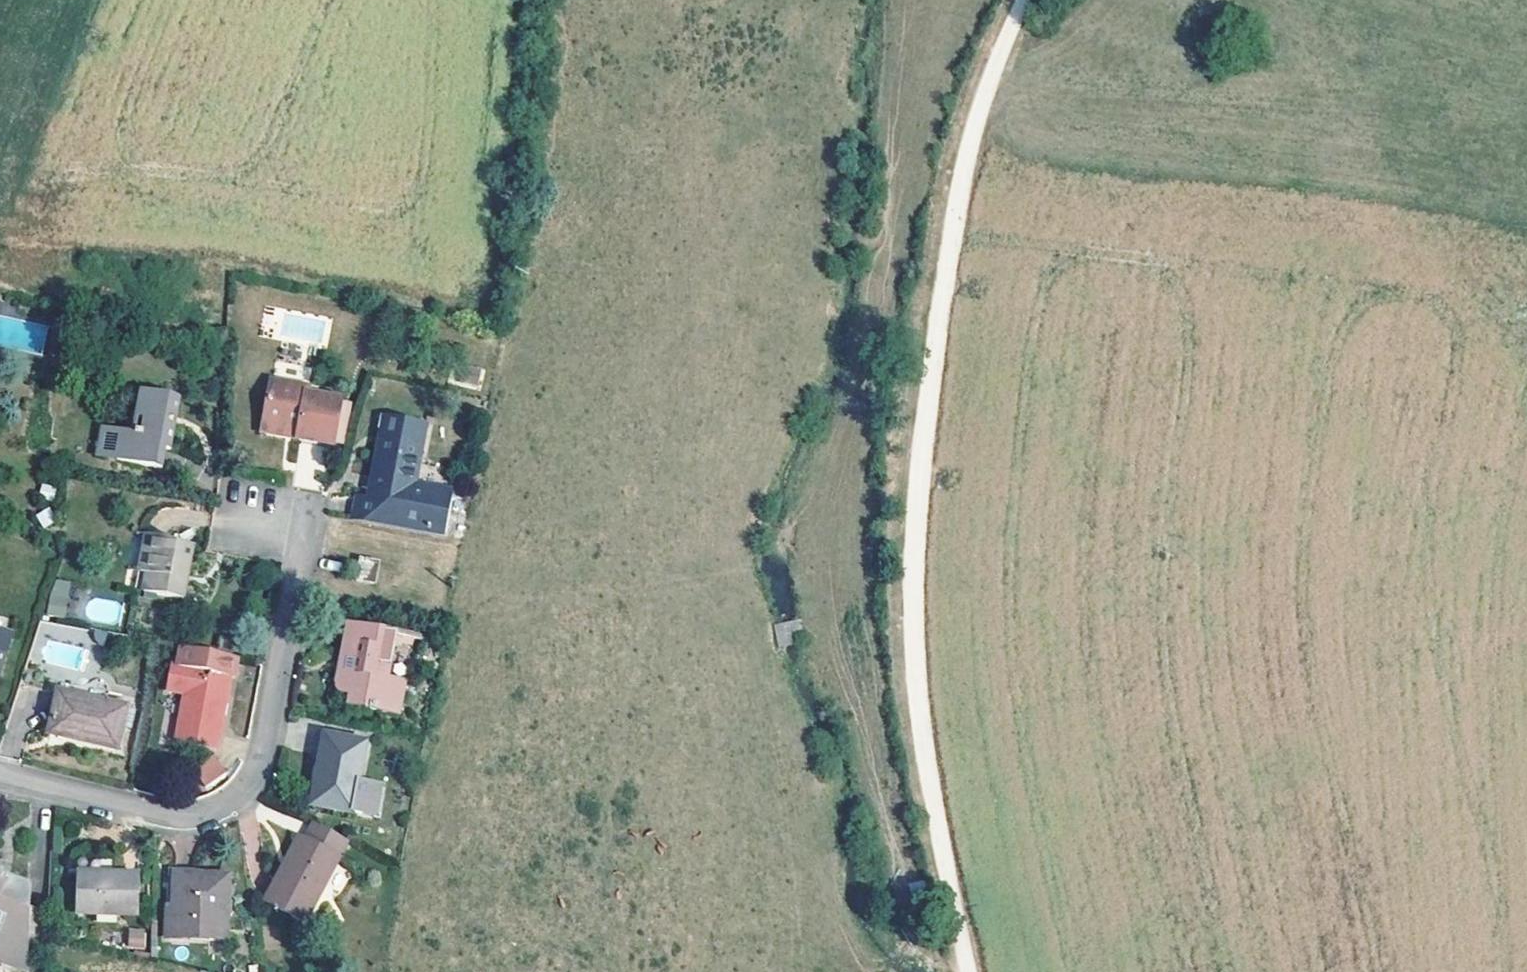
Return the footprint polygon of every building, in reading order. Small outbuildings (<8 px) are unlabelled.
[(293,433),(292,438),(331,445),(339,401),(304,395),(304,390),(267,383),(260,427),(293,433)] [(136,419),(143,420),(140,433),(132,432),(132,437),(100,431),(94,457),(153,470),(157,452),(167,455),(172,432),(163,430),(164,425),(174,426),(179,406),(140,398),(136,419)] [(420,425),(381,418),(364,520),(438,532),(444,493),(409,487),(420,425)] [(193,552),(180,550),(181,545),(146,539),(139,575),(149,577),(146,593),(185,600),(193,552)] [(376,566),(359,563),(355,581),(373,585),(376,566)] [(48,615),(66,617),(69,580),(51,578),(48,615)] [(116,623),(119,602),(87,598),(84,618),(116,623)] [(778,647),(798,643),(793,619),(773,623),(778,647)] [(390,678),(396,637),(345,630),(337,691),(348,692),(346,706),(369,709),(368,714),(382,716),(383,710),(397,713),(402,680),(390,678)] [(236,662),(177,651),(174,669),(169,668),(164,694),(182,697),(173,744),(215,752),(228,680),(233,674),(236,662)] [(130,685),(100,679),(91,688),(65,685),(58,688),(48,736),(116,750),(130,685)] [(363,749),(327,742),(315,808),(361,817),(363,807),(381,810),(385,788),(357,783),(363,749)] [(226,774),(214,758),(194,773),(205,789),(226,774)] [(363,807),(361,817),(379,820),(381,810),(363,807)] [(336,861),(294,839),(260,905),(301,926),(336,861)] [(137,881),(75,878),(73,917),(135,920),(137,881)] [(228,884),(171,881),(169,923),(226,926),(228,884)] [(22,916),(24,893),(6,883),(5,886),(0,884),(0,920),(3,921),(0,928),(0,969),(8,971),(18,971),(20,948),(22,916)] [(22,916),(20,948),(41,953),(43,922),(22,916)] [(145,948),(146,928),(129,928),(128,947),(145,948)]
